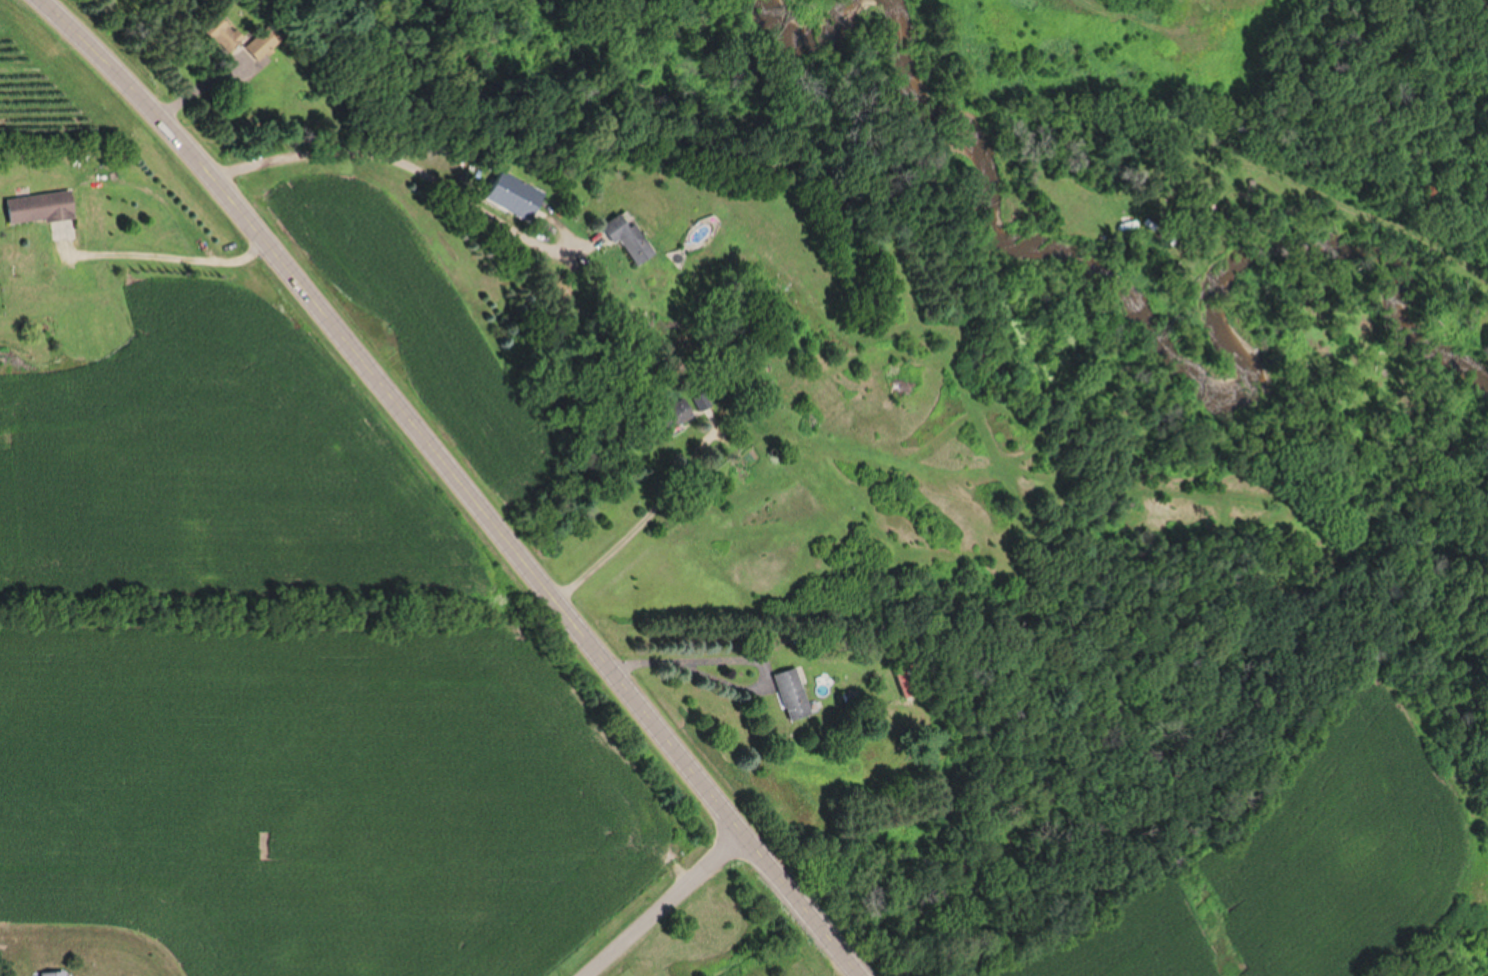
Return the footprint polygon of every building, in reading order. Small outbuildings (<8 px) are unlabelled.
[(235,39),(207,18),(194,35),(222,56),(235,39)] [(266,49),(261,40),(241,51),(247,60),(266,49)] [(533,196),(488,170),(472,197),(517,223),(533,196)] [(2,198),(5,225),(68,218),(66,191),(2,198)] [(657,434),(685,418),(674,399),(647,416),(657,434)] [(896,698),(916,690),(905,662),(885,670),(896,698)] [(802,714),(789,666),(765,673),(779,720),(802,714)]
